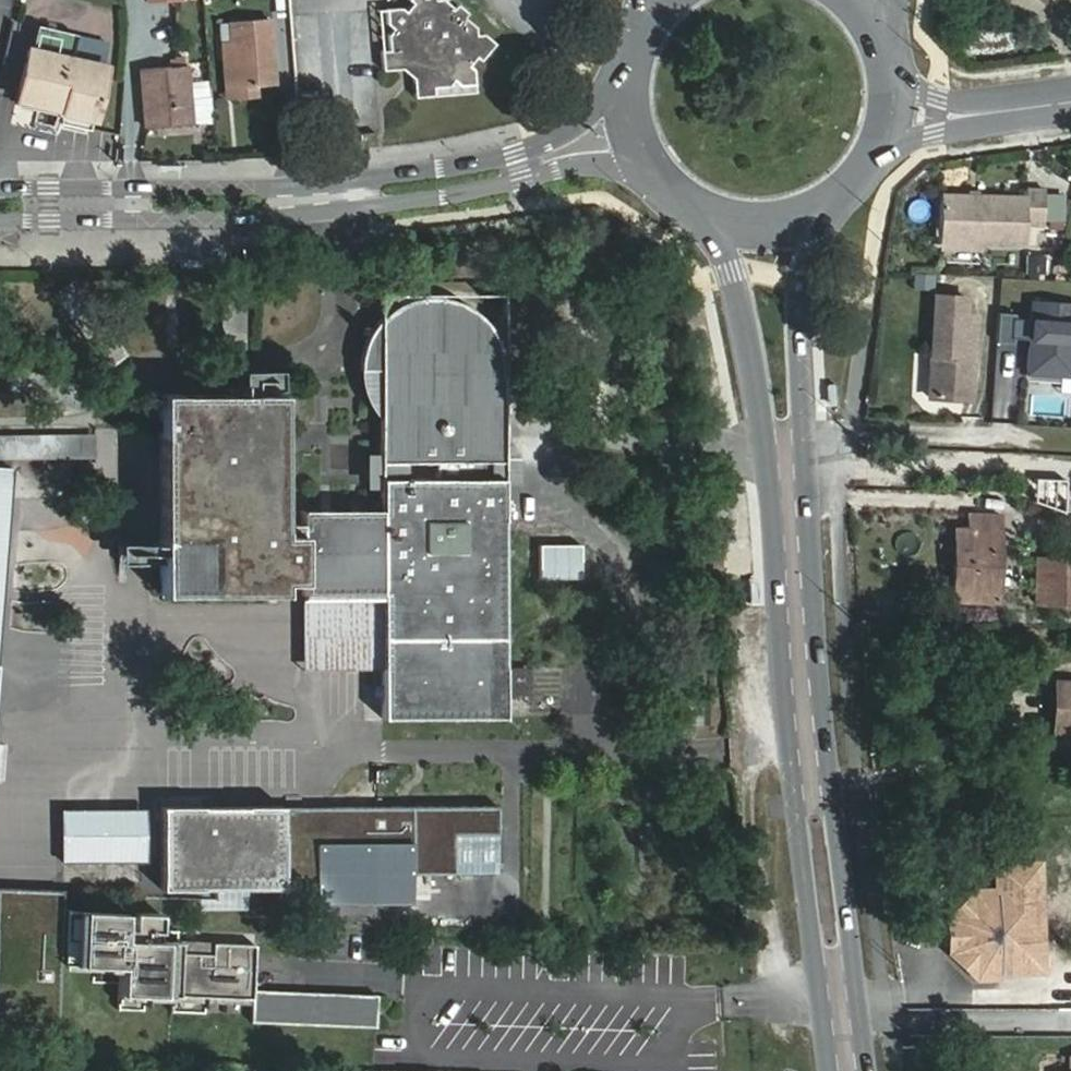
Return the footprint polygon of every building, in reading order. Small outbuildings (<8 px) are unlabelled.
[(415,98),(434,96),(433,87),(448,86),(453,81),(459,85),(476,84),(475,69),(470,65),(476,58),(480,61),(497,43),(484,34),(478,34),(477,27),(465,18),(469,13),(457,3),(454,7),(446,0),(410,0),(413,3),(407,11),(403,8),(387,9),(388,25),(394,29),(389,35),(390,50),(383,51),(384,70),(401,69),(414,78),(415,98)] [(235,86),(275,83),(270,19),(231,23),(235,86)] [(19,98),(60,108),(60,110),(93,117),(103,73),(70,65),(77,35),(38,27),(33,49),(30,48),(19,98)] [(210,121),(209,98),(190,99),(188,83),(187,65),(141,69),(147,128),(191,125),(191,122),(210,121)] [(209,98),(208,81),(188,83),(190,99),(209,98)] [(1028,196),(944,194),(942,244),(1025,246),(1025,225),(1043,226),(1044,190),(1029,189),(1028,196)] [(936,275),(917,274),(916,289),(936,290),(936,275)] [(968,298),(937,296),(930,397),(972,400),(977,316),(966,316),(968,298)] [(380,419),(380,461),(386,461),(505,461),(506,369),(504,359),(499,343),(490,323),(474,309),(457,301),(444,297),(431,297),(418,299),(406,303),(392,310),(381,319),(370,333),(365,343),(361,356),(360,369),(362,384),(368,403),(375,412),(380,419)] [(1029,374),(1070,377),(1070,303),(1034,301),(1029,374)] [(1016,314),(999,313),(997,342),(1014,343),(1016,314)] [(830,406),(837,406),(837,383),(833,383),(829,383),(830,406)] [(281,524),(281,394),(160,394),(161,594),(281,594),(281,582),(281,550),(281,524)] [(0,440),(0,604),(11,440),(0,440)] [(505,461),(386,461),(386,480),(464,480),(503,480),(505,480),(505,461)] [(303,594),(382,594),(383,670),(383,719),(504,718),(504,669),(503,480),(464,480),(386,480),(382,480),(382,510),(342,511),(304,511),(304,524),(304,582),(303,594)] [(957,529),(954,601),(998,602),(1001,515),(971,514),(971,529),(957,529)] [(304,524),(281,524),(281,550),(281,582),(304,582),(304,524)] [(722,573),(720,554),(702,556),(705,575),(722,573)] [(1035,603),(1070,604),(1070,559),(1037,557),(1035,603)] [(382,594),(303,594),(303,670),(343,670),(383,670),(382,594)] [(531,668),(504,669),(504,718),(532,717),(531,668)] [(1057,682),(1055,734),(1070,734),(1070,682),(1057,682)] [(777,796),(769,797),(770,820),(774,819),(778,819),(777,796)] [(161,808),(161,889),(200,889),(234,889),(246,890),(283,889),(282,812),(282,806),(161,808)] [(494,808),(282,812),(283,889),(246,890),(247,910),(247,918),(284,917),(283,900),(319,900),(319,904),(413,902),(412,875),(495,873),(494,808)] [(976,972),(1045,971),(1044,862),(1000,864),(1001,893),(974,894),(952,910),(954,956),(976,972)] [(3,984),(0,983),(0,1026),(59,1029),(66,890),(0,886),(0,928),(6,929),(3,984)] [(246,890),(234,889),(200,889),(200,910),(247,910),(246,890)] [(126,947),(142,948),(144,913),(68,909),(65,960),(71,960),(73,917),(128,920),(126,947)] [(73,917),(71,960),(97,962),(123,964),(121,991),(255,999),(254,1022),(378,1028),(380,996),(256,990),(258,945),(216,943),(215,954),(183,953),(183,941),(179,941),(179,931),(162,930),(163,914),(144,913),(142,948),(126,947),(128,920),(73,917)] [(183,953),(215,954),(216,943),(183,941),(183,953)] [(41,1070),(63,1070),(72,1064),(64,1054),(41,1070)]
